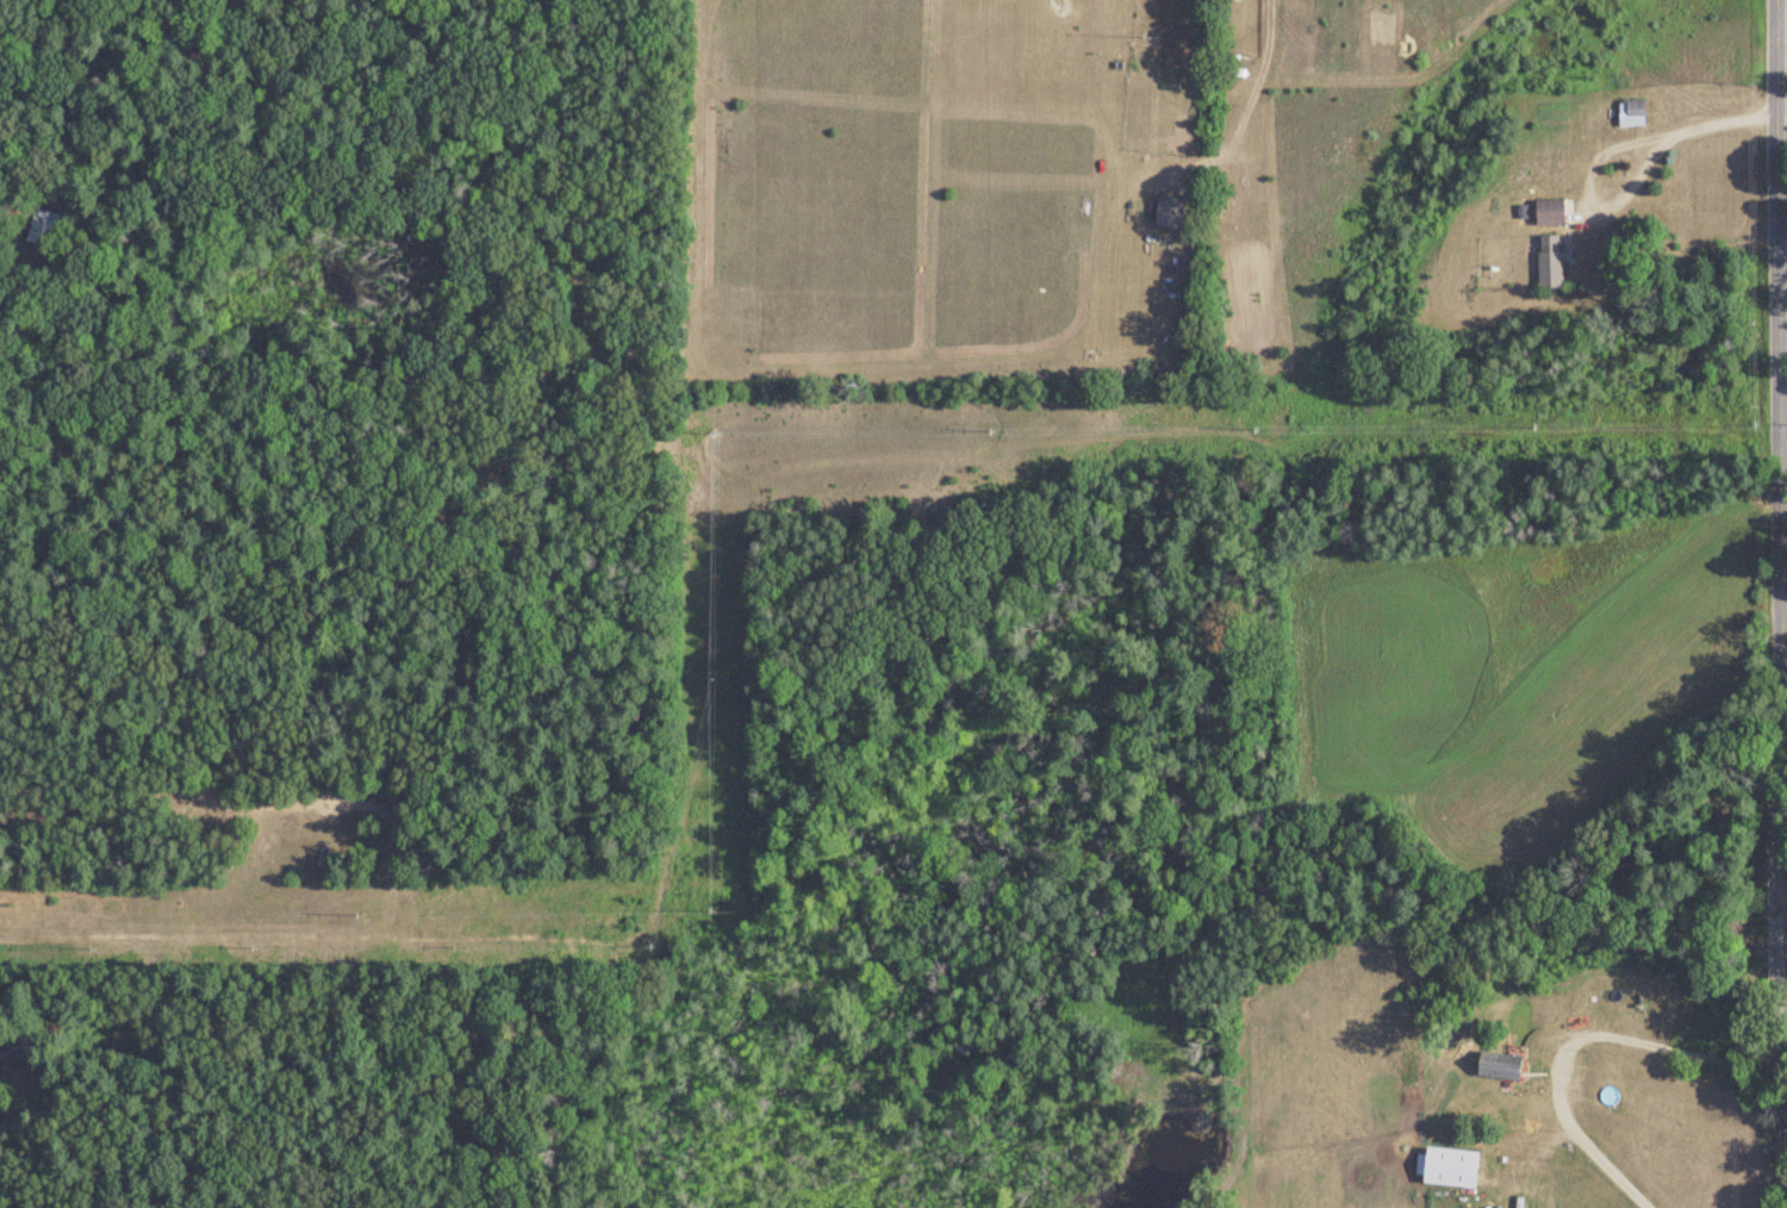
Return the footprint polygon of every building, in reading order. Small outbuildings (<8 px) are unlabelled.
[(1616,101),(1616,129),(1642,129),(1642,101),(1616,101)] [(1533,201),(1533,227),(1562,227),(1562,201),(1533,201)] [(29,241),(53,247),(62,215),(38,208),(29,241)] [(1536,290),(1561,290),(1561,238),(1536,238),(1536,290)] [(1517,1081),(1521,1056),(1477,1050),(1474,1075),(1517,1081)]
